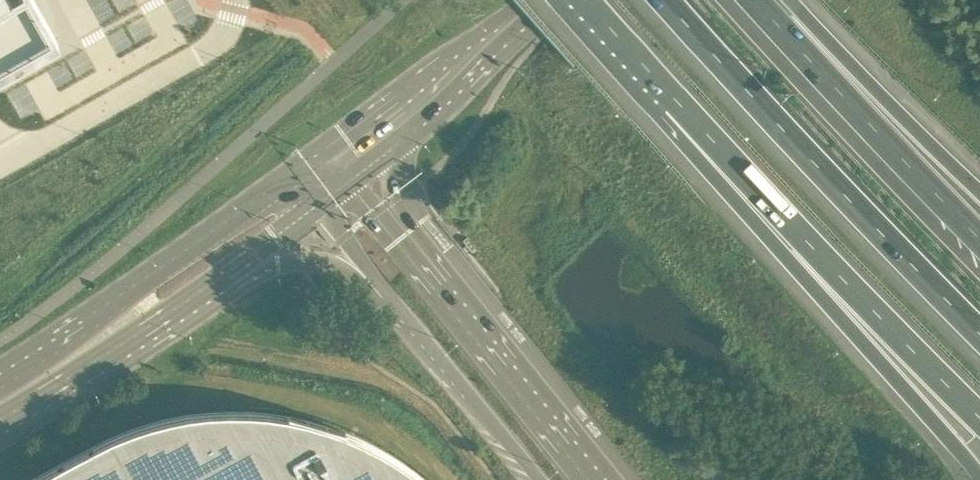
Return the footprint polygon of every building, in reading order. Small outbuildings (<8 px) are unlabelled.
[(53,40),(30,0),(0,0),(0,70),(53,40)] [(475,250),(466,239),(463,242),(472,252),(475,250)] [(414,472),(382,450),(347,433),(310,420),(296,417),(272,413),(233,410),(194,413),(156,420),(119,433),(92,446),(28,479),(424,479),(414,472)]
